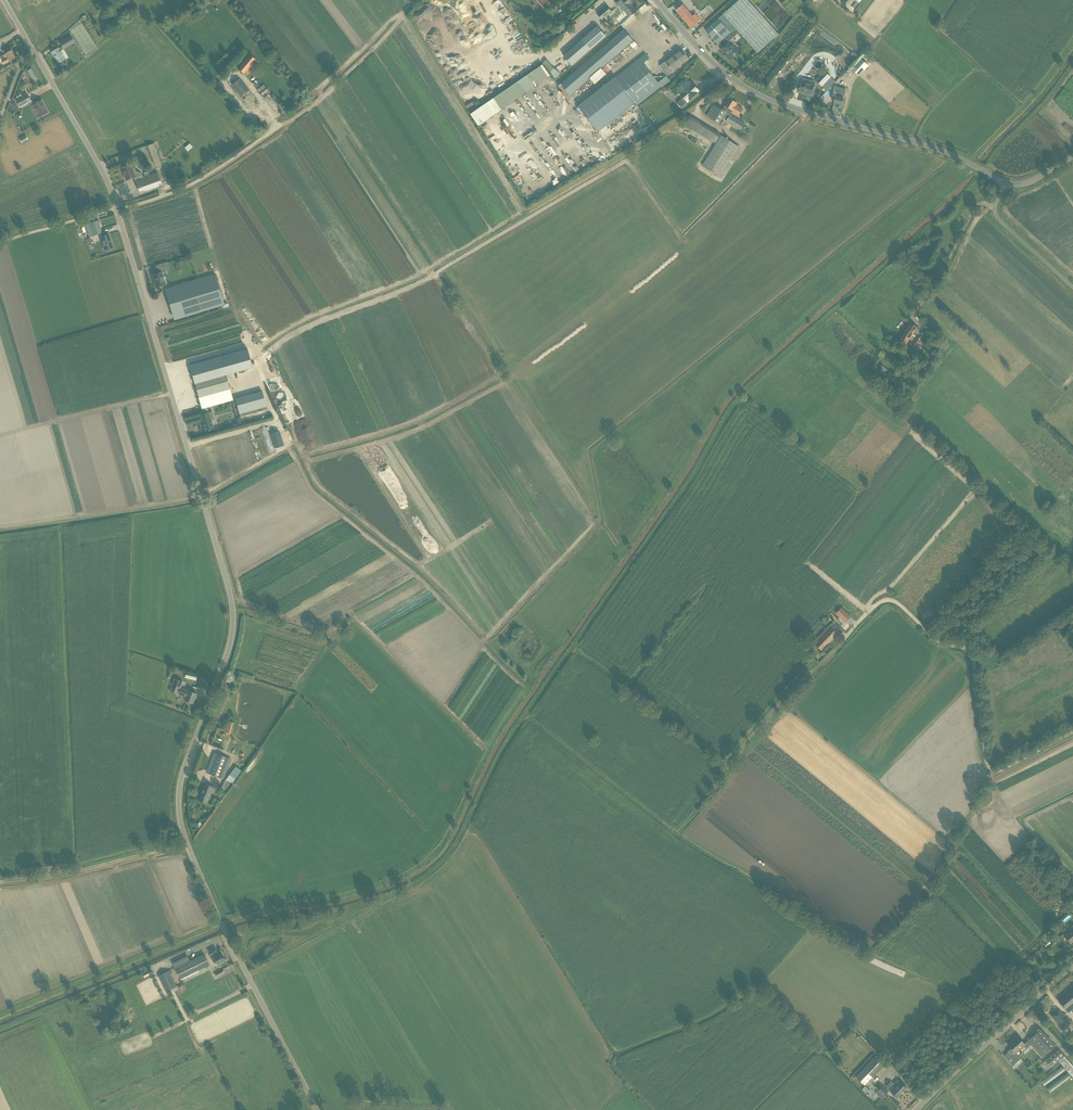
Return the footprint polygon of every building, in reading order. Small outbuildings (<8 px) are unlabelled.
[(629,1),(630,0),(621,0),(619,0),(615,3),(618,7),(620,5),(628,15),(635,10),(628,2),(629,1)] [(732,58),(738,51),(729,42),(739,32),(757,53),(778,34),(748,0),(739,0),(706,30),(718,44),(719,43),(723,48),(721,50),(724,52),(725,51),(732,58)] [(680,7),(676,10),(691,28),(695,24),(700,20),(697,16),(695,18),(693,16),(683,5),(680,7)] [(504,6),(498,10),(503,18),(508,15),(506,12),(507,11),(504,6)] [(612,12),(607,6),(597,14),(602,21),(612,12)] [(657,13),(652,16),(657,23),(662,20),(657,13)] [(597,26),(581,40),(590,50),(606,36),(597,26)] [(561,83),(560,83),(561,84),(570,94),(571,95),(590,78),(601,69),(633,41),(623,29),(561,83)] [(64,49),(68,47),(75,43),(71,36),(64,40),(59,42),(64,49)] [(65,59),(59,48),(51,52),(53,56),(54,55),(59,63),(65,59)] [(0,64),(3,62),(4,64),(15,58),(11,50),(5,54),(0,56),(0,64)] [(666,74),(668,74),(689,59),(684,53),(685,52),(683,50),(682,51),(681,50),(666,61),(661,65),(660,66),(666,74)] [(645,54),(641,57),(578,107),(598,132),(635,103),(637,105),(665,83),(670,80),(666,76),(663,79),(662,79),(658,83),(643,63),(649,59),(645,54)] [(253,64),(255,66),(258,62),(250,55),(238,69),(244,74),(250,67),(251,67),(253,64)] [(864,70),(869,65),(861,59),(852,70),(859,76),(864,70)] [(547,60),(544,63),(556,78),(561,74),(559,72),(554,69),(547,60)] [(30,71),(35,83),(40,80),(35,69),(30,71)] [(822,86),(826,82),(831,77),(824,71),(816,80),(822,86)] [(235,83),(232,85),(240,95),(248,90),(240,79),(235,83)] [(677,86),(682,91),(679,94),(682,98),(677,103),(682,107),(697,93),(699,90),(695,86),(693,88),(684,80),(685,79),(681,83),(677,86)] [(801,81),(798,90),(807,92),(807,93),(811,95),(814,84),(801,81)] [(264,85),(257,90),(259,92),(258,93),(261,97),(262,96),(264,98),(270,93),(268,91),(269,90),(266,87),(265,87),(264,85)] [(846,90),(835,87),(833,91),(837,92),(834,102),(834,104),(838,105),(839,104),(842,105),(844,95),(846,90)] [(544,107),(548,104),(543,92),(538,94),(544,107)] [(16,100),(20,107),(31,101),(27,94),(16,100)] [(273,94),(271,96),(278,105),(280,103),(273,94)] [(740,131),(742,128),(745,124),(730,115),(732,112),(738,116),(743,109),(736,105),(737,103),(729,98),(724,105),(725,106),(722,110),(714,104),(707,116),(711,119),(718,123),(724,116),(728,118),(726,121),(740,131)] [(39,117),(43,115),(44,114),(44,115),(45,114),(48,112),(41,100),(33,105),(39,117)] [(20,110),(16,102),(12,104),(16,112),(20,110)] [(721,135),(695,119),(691,117),(686,125),(716,143),(721,135)] [(702,166),(719,177),(739,147),(721,135),(702,166)] [(154,143),(147,146),(155,167),(162,165),(154,143)] [(192,152),(198,147),(194,143),(189,148),(192,152)] [(627,161),(616,166),(619,173),(630,168),(627,161)] [(140,193),(162,185),(158,172),(144,177),(143,175),(142,174),(140,173),(138,172),(136,171),(135,172),(133,172),(132,169),(134,168),(135,166),(134,164),(132,163),(130,163),(130,164),(121,167),(123,173),(124,173),(127,180),(126,180),(135,177),(136,180),(135,180),(140,193)] [(89,223),(85,224),(89,237),(103,233),(99,220),(89,223)] [(104,250),(108,249),(113,248),(109,234),(100,237),(104,250)] [(167,262),(157,265),(157,266),(159,272),(169,269),(167,263),(167,262)] [(162,271),(158,272),(153,274),(155,283),(154,284),(156,288),(166,285),(162,271)] [(214,274),(165,289),(172,311),(221,296),(214,274)] [(26,426),(51,421),(34,336),(23,338),(22,333),(23,332),(24,332),(24,328),(22,328),(20,340),(16,322),(14,333),(7,335),(7,339),(9,339),(8,342),(16,343),(13,344),(14,346),(16,346),(16,342),(20,343),(19,346),(21,347),(20,354),(22,355),(23,358),(20,358),(20,355),(19,359),(12,358),(26,426)] [(899,340),(904,343),(905,344),(909,339),(912,340),(916,335),(913,333),(917,327),(910,323),(899,340)] [(918,337),(914,344),(917,346),(918,344),(924,348),(927,344),(922,341),(923,340),(918,337)] [(221,356),(189,365),(192,373),(196,390),(228,381),(221,356)] [(900,388),(904,382),(882,366),(879,371),(886,377),(885,377),(900,388)] [(214,429),(210,416),(213,415),(212,411),(209,412),(207,407),(233,400),(228,381),(196,390),(202,409),(202,408),(204,414),(201,414),(205,431),(214,429)] [(262,392),(235,399),(240,415),(267,407),(262,392)] [(266,428),(271,454),(276,453),(271,427),(266,428)] [(252,465),(263,461),(254,430),(242,433),(244,440),(245,439),(250,455),(249,455),(252,465)] [(284,435),(276,437),(279,449),(286,447),(284,435)] [(1047,510),(1051,506),(1053,504),(1050,500),(1047,503),(1044,507),(1047,510)] [(836,613),(845,622),(851,616),(841,607),(836,613)] [(821,636),(823,638),(816,645),(822,650),(837,633),(832,628),(829,626),(824,630),(825,631),(821,636)] [(197,694),(191,692),(188,690),(188,691),(180,688),(183,682),(174,678),(169,691),(185,696),(184,700),(193,704),(197,694)] [(208,774),(214,775),(221,778),(228,758),(216,753),(208,774)] [(236,784),(237,784),(246,772),(247,769),(240,767),(230,781),(230,780),(228,783),(226,790),(231,792),(233,790),(234,787),(236,784)] [(205,784),(198,800),(207,803),(213,787),(205,784)] [(1060,898),(1060,899),(1064,903),(1072,895),(1072,894),(1070,890),(1060,898)] [(157,941),(174,934),(172,928),(168,930),(167,927),(153,932),(157,941)] [(1068,939),(1069,941),(1070,942),(1071,943),(1071,942),(1072,941),(1072,928),(1065,936),(1068,939)] [(105,942),(112,960),(124,955),(122,949),(120,950),(119,945),(115,947),(112,939),(105,942)] [(212,959),(214,963),(216,961),(218,964),(225,960),(222,953),(217,956),(215,953),(217,952),(215,949),(209,952),(213,959),(212,959)] [(209,964),(204,954),(190,961),(187,956),(172,963),(180,979),(209,964)] [(158,976),(166,991),(176,986),(169,971),(158,976)] [(1060,1002),(1065,1009),(1071,1003),(1072,1005),(1072,991),(1060,1002)] [(1055,1045),(1044,1033),(1041,1029),(1028,1041),(1031,1045),(1042,1057),(1055,1045)] [(1011,1048),(1007,1052),(1008,1053),(1013,1059),(1009,1062),(1012,1066),(1021,1059),(1018,1056),(1022,1052),(1020,1049),(1025,1044),(1022,1041),(1018,1037),(1014,1041),(1014,1042),(1010,1046),(1009,1045),(1011,1048)] [(1051,1067),(1064,1056),(1058,1049),(1045,1061),(1051,1067)] [(884,1065),(872,1054),(853,1074),(865,1086),(884,1065)] [(888,1089),(893,1094),(897,1098),(907,1088),(901,1082),(900,1083),(897,1081),(888,1089)] [(880,1083),(875,1089),(883,1096),(888,1091),(880,1083)]
